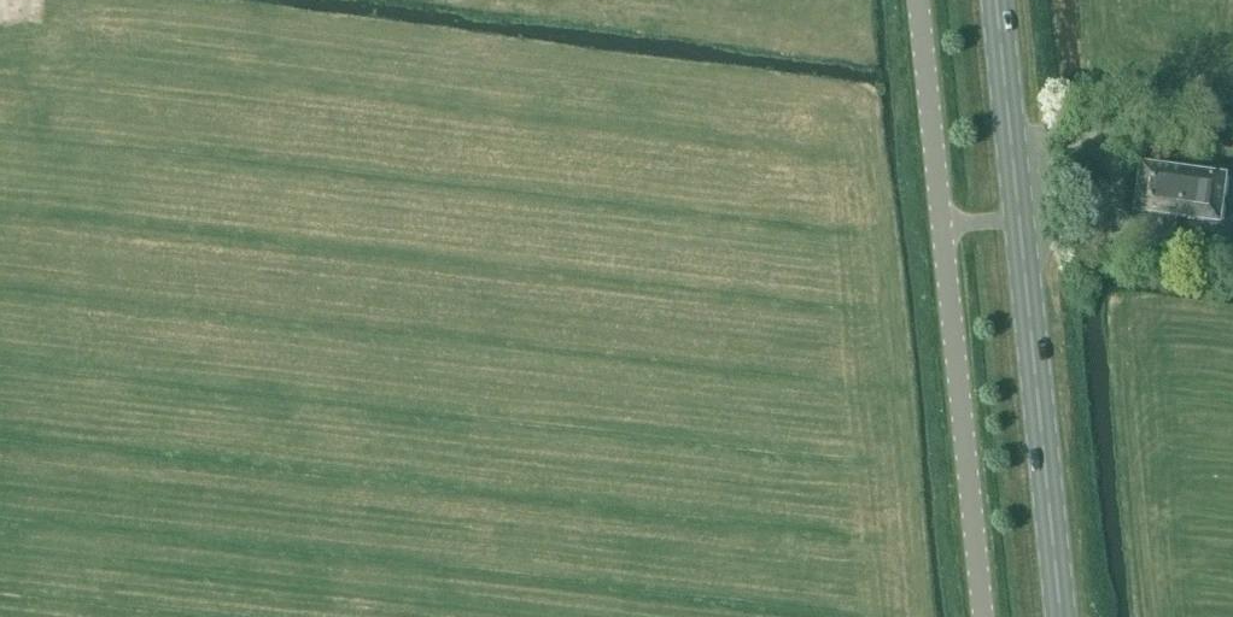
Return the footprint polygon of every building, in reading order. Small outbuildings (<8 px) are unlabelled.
[(1133,255),(1170,260),(1176,217),(1218,222),(1224,175),(1141,164),(1134,212),(1144,213),(1143,227),(1137,226),(1133,255)]
